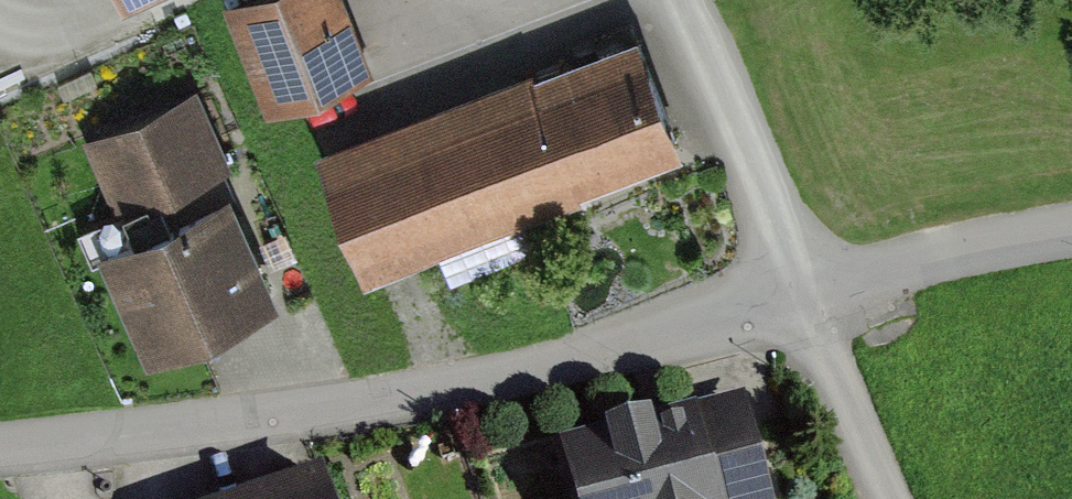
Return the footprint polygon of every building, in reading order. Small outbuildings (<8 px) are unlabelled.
[(246,6),(285,107),(383,69),(356,0),(262,0),(246,6)] [(656,45),(339,166),(377,265),(694,143),(656,45)] [(243,171),(211,96),(102,142),(147,246),(109,262),(149,356),(301,291),(259,195),(188,225),(177,199),(243,171)] [(574,449),(588,498),(780,498),(753,399),(574,449)] [(286,498),(338,498),(333,483),(286,498)]
